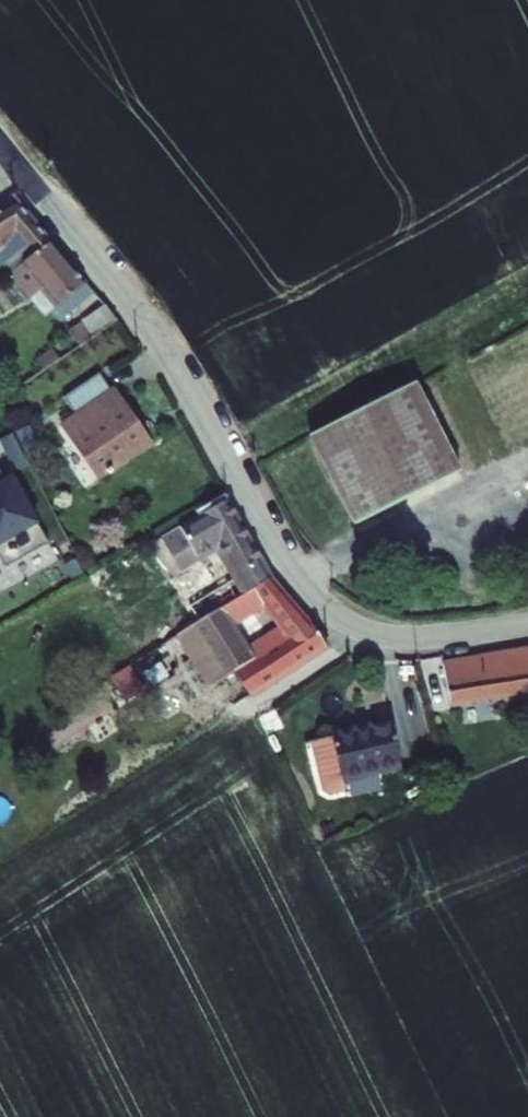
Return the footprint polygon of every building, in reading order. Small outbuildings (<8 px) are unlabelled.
[(0,209),(0,254),(14,271),(54,244),(16,199),(0,209)] [(96,292),(54,244),(14,271),(34,297),(46,291),(66,314),(96,292)] [(106,304),(83,321),(95,339),(121,322),(106,304)] [(133,424),(138,421),(115,390),(103,372),(50,407),(100,481),(148,447),(133,424)] [(419,382),(315,434),(360,522),(464,470),(419,382)] [(228,498),(163,534),(183,567),(221,545),(238,575),(186,605),(197,623),(219,609),(252,589),(274,575),(228,498)] [(328,645),(274,575),(252,589),(263,606),(275,626),(244,647),(231,627),(219,609),(197,623),(177,635),(208,686),(233,671),(250,697),(328,645)] [(252,589),(219,609),(231,627),(263,606),(252,589)] [(443,661),(452,705),(527,692),(527,646),(443,661)] [(389,718),(331,733),(332,736),(311,741),(322,788),(329,793),(345,789),(343,778),(401,763),(389,718)]
